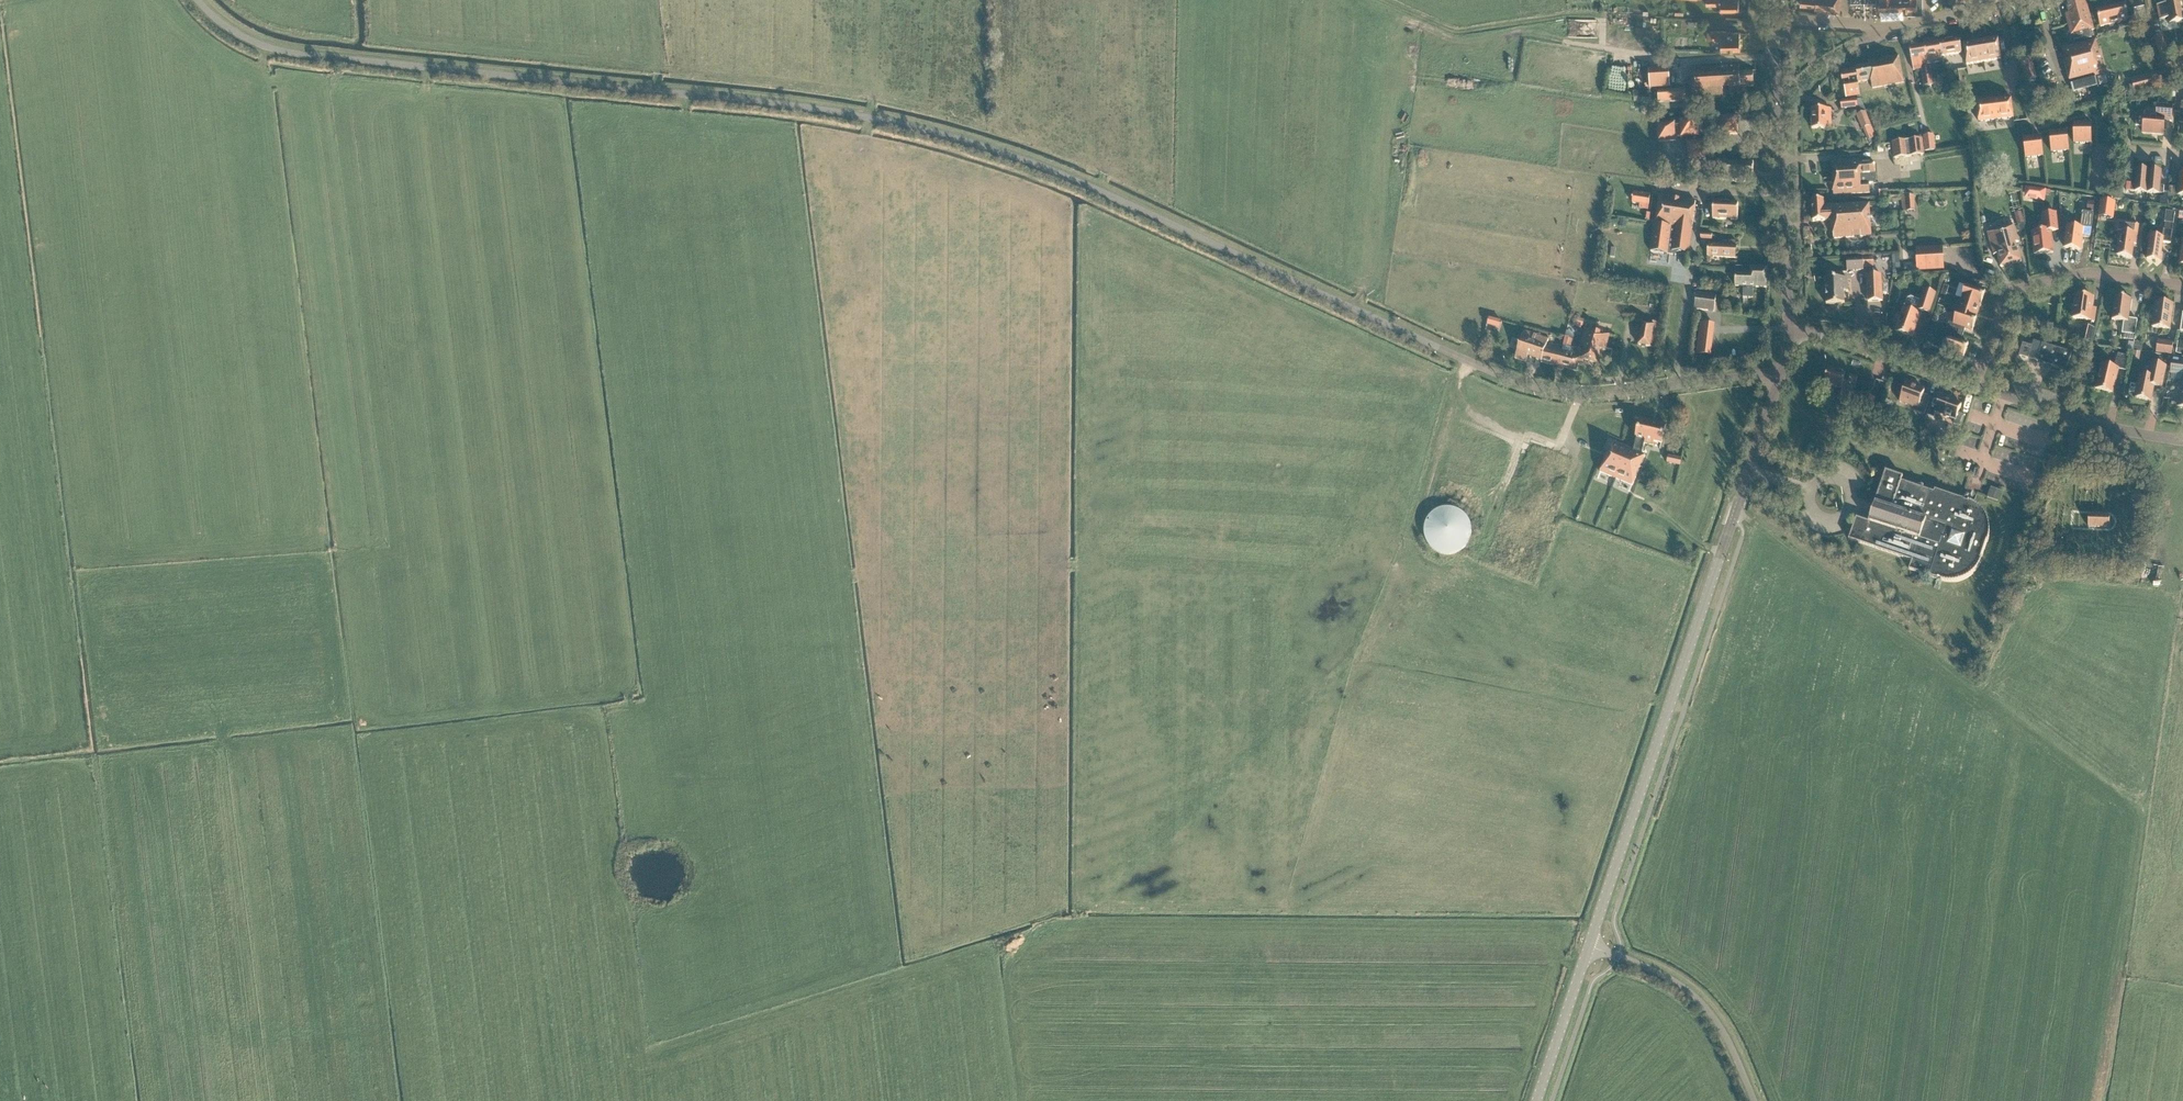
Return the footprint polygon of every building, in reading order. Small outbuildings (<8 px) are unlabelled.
[(1706,4),(1720,4),(1720,10),(1739,10),(1739,0),(1706,0),(1706,4)] [(1814,9),(1840,13),(1841,0),(1816,0),(1815,6),(1814,9)] [(1879,10),(1908,9),(1908,10),(1909,11),(1910,12),(1911,13),(1912,13),(1913,13),(1914,13),(1915,13),(1916,13),(1917,13),(1918,12),(1919,11),(1920,10),(1920,9),(1920,8),(1921,8),(1921,7),(1921,6),(1921,5),(1921,4),(1921,3),(1921,2),(1921,1),(1921,0),(1922,0),(1879,0),(1879,10)] [(2065,1),(2070,20),(2067,21),(2071,36),(2074,35),(2075,41),(2083,39),(2084,41),(2091,39),(2089,31),(2095,30),(2090,14),(2090,15),(2086,0),(2070,0),(2065,1)] [(2181,0),(2164,0),(2165,4),(2157,6),(2159,21),(2168,19),(2169,25),(2182,23),(2182,12),(2180,6),(2182,5),(2181,0)] [(2128,20),(2125,4),(2097,11),(2101,28),(2119,24),(2120,30),(2122,29),(2130,27),(2137,26),(2136,18),(2128,20)] [(2148,7),(2137,8),(2138,19),(2149,19),(2148,7)] [(1713,31),(1707,31),(1707,39),(1713,39),(1721,39),(1721,50),(1740,49),(1740,32),(1727,32),(1727,31),(1713,31)] [(1998,38),(1963,44),(1967,65),(2001,59),(1998,38)] [(2163,38),(2151,41),(2158,63),(2170,59),(2163,38)] [(1960,39),(1938,42),(1941,57),(1962,53),(1960,39)] [(1918,43),(1908,45),(1913,71),(1921,69),(1924,86),(1933,84),(1930,67),(1928,68),(1927,64),(1935,63),(1942,61),(1941,57),(1938,42),(1938,40),(1923,43),(1924,45),(1918,46),(1918,43)] [(2096,40),(2061,50),(2073,93),(2074,93),(2074,92),(2098,85),(2098,87),(2099,87),(2096,76),(2105,74),(2096,40)] [(2023,59),(2019,60),(2025,82),(2037,78),(2031,57),(2028,58),(2027,55),(2022,56),(2023,59)] [(1858,83),(1870,81),(1872,89),(1904,83),(1899,56),(1881,59),(1882,63),(1876,64),(1875,60),(1868,61),(1869,65),(1856,68),(1858,83)] [(1739,66),(1691,69),(1693,99),(1723,97),(1723,89),(1730,89),(1730,94),(1741,93),(1741,91),(1747,90),(1746,87),(1754,86),(1753,71),(1739,72),(1739,66)] [(1858,83),(1856,68),(1841,70),(1843,86),(1845,86),(1847,98),(1860,95),(1858,83)] [(1649,70),(1650,89),(1670,88),(1669,69),(1649,70)] [(2156,87),(2154,78),(2138,82),(2140,91),(2156,87)] [(1659,103),(1686,101),(1685,89),(1658,91),(1659,103)] [(2010,98),(1976,102),(1978,122),(2013,118),(2010,98)] [(2137,117),(2136,127),(2143,127),(2143,133),(2164,135),(2165,121),(2172,121),(2173,106),(2167,106),(2168,100),(2158,99),(2158,101),(2158,104),(2153,103),(2153,106),(2158,107),(2157,107),(2157,118),(2144,117),(2144,118),(2137,117)] [(1858,108),(1857,100),(1841,101),(1842,110),(1858,108)] [(1812,129),(1831,129),(1831,109),(1812,109),(1812,129)] [(1862,129),(1872,125),(1866,111),(1856,115),(1862,129)] [(1730,135),(1739,134),(1737,117),(1720,118),(1715,119),(1715,118),(1703,119),(1698,120),(1698,119),(1680,120),(1680,126),(1675,126),(1675,123),(1657,124),(1658,143),(1677,142),(1676,138),(1681,138),(1687,138),(1688,143),(1687,143),(1688,160),(1706,159),(1705,149),(1731,147),(1730,135)] [(2090,123),(2073,124),(2073,144),(2091,144),(2090,123)] [(2066,131),(2049,133),(2051,153),(2068,151),(2066,131)] [(2040,137),(2023,139),(2025,159),(2042,157),(2040,137)] [(1934,138),(1923,139),(1925,155),(1936,154),(1934,138)] [(1893,158),(1925,155),(1923,139),(1892,142),(1893,158)] [(1869,183),(1875,183),(1874,163),(1859,164),(1859,160),(1833,162),(1834,195),(1870,193),(1869,183)] [(1667,175),(1667,163),(1658,163),(1658,175),(1667,175)] [(2147,193),(2149,171),(2137,169),(2135,184),(2131,184),(2131,192),(2135,192),(2147,193)] [(2161,172),(2149,171),(2147,193),(2159,194),(2164,194),(2164,187),(2160,186),(2161,172)] [(2180,173),(2178,188),(2174,187),(2174,195),(2178,196),(2182,196),(2182,173),(2180,173)] [(2037,190),(2035,201),(2044,202),(2045,191),(2037,190)] [(1634,192),(1632,203),(1640,204),(1639,209),(1648,211),(1650,194),(1634,192)] [(1651,252),(1676,255),(1677,252),(1689,254),(1695,202),(1659,196),(1655,224),(1651,252)] [(1902,212),(1915,211),(1914,196),(1901,197),(1902,212)] [(1713,219),(1737,220),(1738,203),(1723,203),(1723,201),(1714,200),(1713,219)] [(1825,221),(1830,220),(1831,228),(1833,227),(1834,238),(1871,236),(1869,203),(1829,205),(1829,204),(1824,205),(1824,200),(1812,201),(1813,222),(1825,221)] [(2101,201),(2098,218),(2113,220),(2115,203),(2101,201)] [(2068,227),(2065,248),(2080,251),(2082,236),(2091,237),(2094,214),(2084,212),(2081,229),(2068,227)] [(2175,213),(2166,212),(2165,223),(2165,230),(2163,230),(2162,238),(2150,236),(2147,260),(2160,262),(2163,243),(2171,244),(2175,213)] [(2021,213),(2015,215),(2018,225),(2024,223),(2021,213)] [(2059,231),(2057,214),(2043,216),(2044,232),(2033,233),(2035,255),(2053,253),(2051,232),(2059,231)] [(2117,222),(2115,232),(2119,233),(2118,242),(2120,242),(2118,256),(2132,258),(2134,244),(2135,245),(2138,226),(2117,222)] [(1997,255),(2000,267),(2021,262),(2018,249),(2017,249),(2015,244),(2018,243),(2014,226),(1994,231),(1996,238),(1989,240),(1993,256),(1997,255)] [(1736,258),(1736,241),(1721,241),(1721,243),(1709,243),(1708,257),(1736,258)] [(1917,272),(1944,270),(1943,246),(1916,248),(1917,272)] [(1872,257),(1863,258),(1863,260),(1863,268),(1870,267),(1873,267),(1872,257)] [(1863,271),(1863,268),(1863,260),(1863,258),(1846,258),(1847,271),(1863,271)] [(1736,267),(1735,287),(1747,287),(1750,288),(1751,270),(1746,270),(1746,268),(1736,267)] [(1743,297),(1743,298),(1750,298),(1753,299),(1753,297),(1753,288),(1767,288),(1767,268),(1751,267),(1751,270),(1750,288),(1747,287),(1747,290),(1744,289),(1743,297)] [(1882,275),(1867,275),(1868,302),(1883,301),(1882,275)] [(1981,306),(1985,292),(1978,290),(1980,283),(1964,278),(1961,285),(1966,287),(1962,300),(1980,306),(1981,306)] [(1844,292),(1848,292),(1848,279),(1826,280),(1827,305),(1844,304),(1844,292)] [(1937,294),(1925,290),(1918,310),(1930,314),(1937,294)] [(1714,312),(1716,294),(1696,292),(1694,310),(1714,312)] [(2092,309),(2093,298),(2076,296),(2074,309),(2073,310),(2072,314),(2073,316),(2073,319),(2094,322),(2096,309),(2092,309)] [(2132,300),(2115,298),(2112,320),(2124,322),(2122,334),(2124,334),(2135,336),(2137,320),(2129,319),(2132,300)] [(1980,306),(1962,300),(1958,312),(1976,318),(1980,306)] [(2170,330),(2174,305),(2156,303),(2152,327),(2170,330)] [(1904,310),(1896,332),(1913,338),(1920,316),(1904,310)] [(1937,322),(1936,326),(1947,330),(1946,330),(1963,336),(1965,329),(1972,331),(1972,332),(1977,318),(1976,318),(1958,312),(1953,325),(1949,323),(1948,326),(1937,322)] [(1573,326),(1581,328),(1582,326),(1583,327),(1585,320),(1578,318),(1577,322),(1574,321),(1573,326)] [(1642,324),(1638,345),(1650,347),(1651,345),(1653,332),(1658,333),(1660,324),(1653,323),(1652,325),(1642,324)] [(1699,333),(1713,335),(1714,325),(1701,323),(1699,333)] [(1558,367),(1557,370),(1564,371),(1564,368),(1577,372),(1579,363),(1583,364),(1583,360),(1602,365),(1603,359),(1602,359),(1602,356),(1599,355),(1601,349),(1606,350),(1610,335),(1602,333),(1603,330),(1602,328),(1595,326),(1593,328),(1592,331),(1585,329),(1580,350),(1572,348),(1571,354),(1562,352),(1561,352),(1558,367)] [(2083,326),(2079,341),(2091,344),(2094,329),(2083,326)] [(1963,336),(1946,330),(1944,337),(1949,339),(1945,352),(1963,358),(1964,358),(1968,344),(1961,342),(1963,336)] [(1528,357),(1544,363),(1544,364),(1558,367),(1561,352),(1546,347),(1549,340),(1524,332),(1515,359),(1526,362),(1528,357)] [(1573,338),(1565,337),(1563,347),(1570,348),(1573,338)] [(2173,342),(2158,340),(2156,353),(2171,355),(2173,342)] [(2042,344),(2034,342),(2032,347),(2023,344),(2019,356),(2065,371),(2071,353),(2042,344)] [(2134,353),(2132,360),(2139,362),(2141,354),(2134,352),(2134,353)] [(2101,366),(2096,389),(2113,394),(2119,370),(2126,372),(2129,361),(2117,358),(2114,369),(2101,366)] [(2172,361),(2170,374),(2182,376),(2182,363),(2172,361)] [(2148,378),(2140,376),(2135,398),(2151,402),(2154,387),(2162,388),(2166,367),(2151,364),(2148,378)] [(1855,385),(1857,378),(1850,376),(1846,375),(1828,370),(1824,384),(1842,389),(1844,382),(1855,385)] [(1925,415),(1931,397),(1923,395),(1925,391),(1906,384),(1900,400),(1918,407),(1916,412),(1925,415)] [(1842,389),(1840,395),(1847,396),(1851,397),(1852,392),(1842,389)] [(1853,407),(1855,398),(1851,397),(1847,396),(1845,405),(1853,407)] [(1872,411),(1875,399),(1865,396),(1862,409),(1872,411)] [(1964,416),(1958,414),(1961,405),(1941,397),(1940,401),(1933,398),(1927,416),(1934,418),(1936,412),(1945,415),(1945,417),(1955,420),(1954,425),(1960,427),(1964,416)] [(1637,438),(1634,451),(1642,454),(1645,443),(1653,445),(1654,442),(1662,444),(1666,425),(1641,420),(1636,438),(1637,438)] [(1608,454),(1600,472),(1632,486),(1645,456),(1642,454),(1634,451),(1615,443),(1610,454),(1608,454)] [(2101,459),(2102,453),(2093,451),(2091,457),(2101,459)] [(1667,463),(1680,466),(1682,460),(1669,457),(1667,463)] [(1935,490),(1934,493),(1902,482),(1903,478),(1886,471),(1875,503),(1880,505),(1874,524),(1856,518),(1849,540),(1912,562),(1909,570),(1930,577),(1942,581),(1945,582),(1947,582),(1950,582),(1953,582),(1955,582),(1957,582),(1959,581),(1960,581),(1962,581),(1964,579),(1966,579),(1968,577),(1971,576),(1973,574),(1974,573),(1976,571),(1977,569),(1979,567),(1979,566),(1980,563),(1981,562),(1981,561),(1982,560),(1981,560),(1987,542),(1988,542),(1988,540),(1989,538),(1989,535),(1990,533),(1990,530),(1989,527),(1989,525),(1989,523),(1988,522),(1987,520),(1987,518),(1986,516),(1985,515),(1984,513),(1983,511),(1982,510),(1981,509),(1979,507),(1977,506),(1975,504),(1973,503),(1970,502),(1968,501),(1967,501),(1965,500),(1935,490)] [(1992,487),(1989,498),(2000,502),(2004,491),(1992,487)] [(1424,529),(1424,531),(1424,533),(1424,535),(1424,536),(1425,537),(1425,538),(1426,541),(1427,543),(1428,545),(1430,547),(1431,548),(1432,549),(1435,551),(1437,552),(1438,553),(1441,554),(1443,555),(1445,555),(1448,555),(1450,555),(1453,555),(1455,554),(1457,553),(1459,552),(1461,551),(1463,550),(1465,548),(1466,547),(1467,545),(1469,543),(1470,541),(1471,538),(1471,536),(1472,535),(1472,533),(1472,531),(1472,529),(1472,528),(1471,527),(1471,524),(1470,522),(1470,521),(1469,520),(1468,518),(1467,516),(1465,515),(1464,514),(1462,512),(1460,511),(1457,509),(1456,509),(1454,508),(1452,508),(1451,508),(1449,507),(1447,508),(1444,508),(1442,508),(1440,509),(1438,510),(1436,511),(1433,512),(1432,514),(1430,516),(1429,517),(1428,518),(1427,520),(1427,521),(1426,522),(1425,524),(1425,526),(1424,529)] [(2109,528),(2110,516),(2089,516),(2088,527),(2109,528)]
